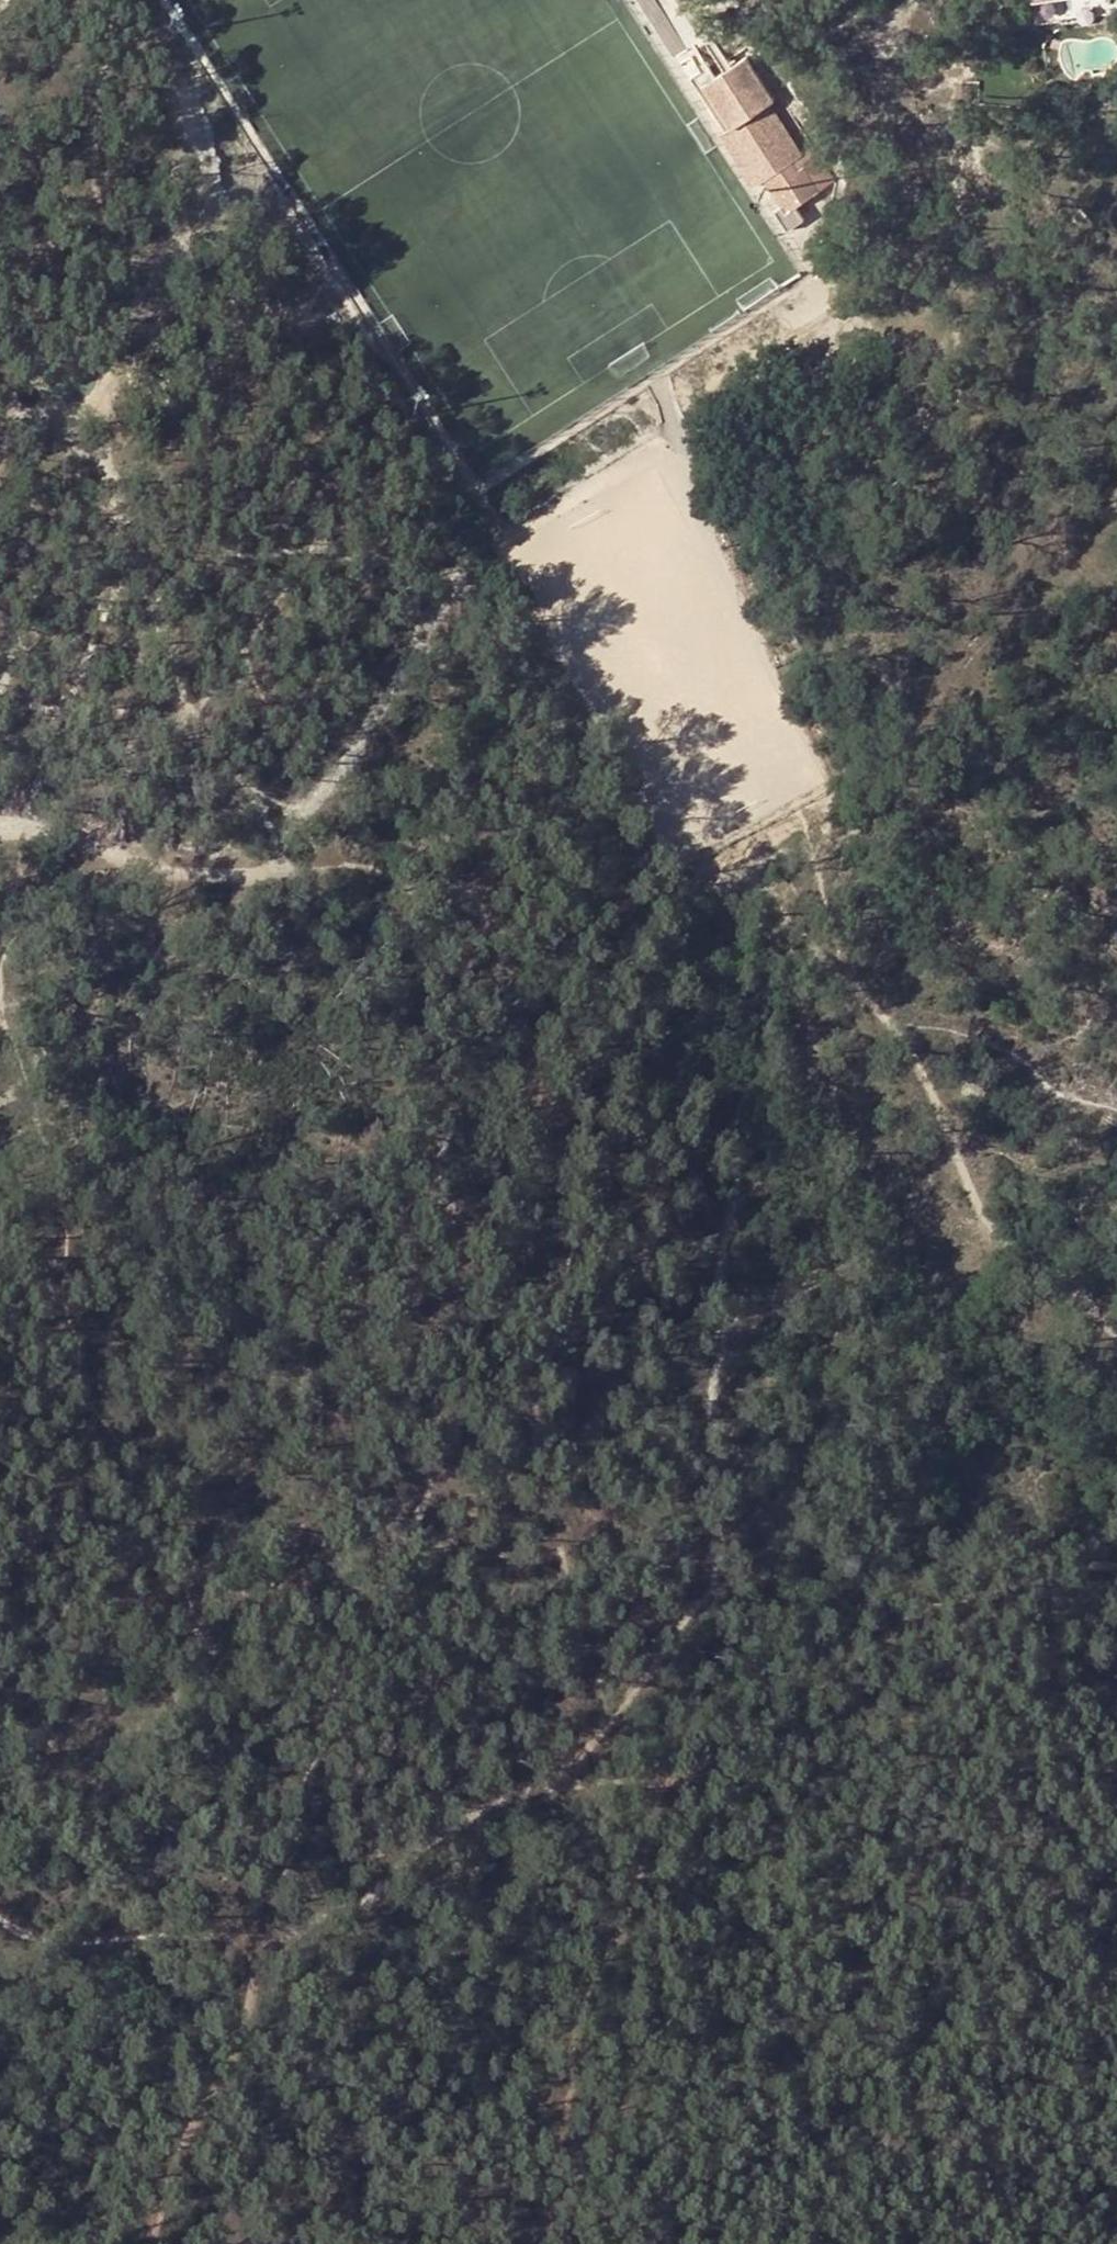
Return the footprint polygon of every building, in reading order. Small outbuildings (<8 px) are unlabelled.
[(795,162),(800,159),(768,109),(774,105),(746,62),(715,82),(708,71),(690,82),(725,137),(722,140),(745,173),(753,168),(781,213),(773,217),(786,237),(803,226),(794,213),(818,197),(807,179),(802,172),(795,162)] [(800,159),(795,162),(802,172),(807,179),(823,168),(811,151),(800,159)] [(753,168),(745,173),(743,174),(753,190),(762,184),(753,168)] [(293,181),(288,183),(294,191),(298,187),(293,181)] [(324,238),(329,247),(335,243),(329,234),(324,238)]
